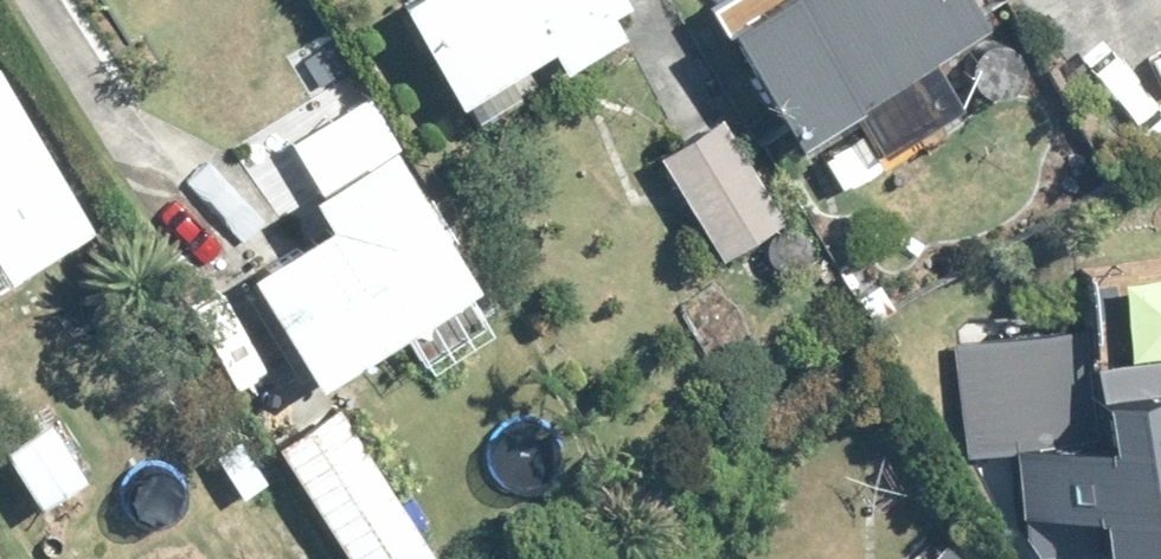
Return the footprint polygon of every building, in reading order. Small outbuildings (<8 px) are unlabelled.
[(446,94),(455,89),(467,114),(511,90),(497,65),(542,41),(553,61),(615,27),(602,4),(609,0),(394,0),(446,94)] [(716,27),(718,25),(780,129),(977,14),(968,0),(700,0),(716,27)] [(85,224),(0,83),(0,275),(85,224)] [(651,148),(716,253),(781,212),(716,108),(651,148)] [(312,214),(234,263),(304,377),(465,276),(377,135),(294,186),(312,214)] [(984,332),(1006,527),(1018,550),(1085,544),(1087,558),(1151,558),(1160,558),(1160,347),(1084,356),(1080,323),(984,332)] [(267,438),(344,558),(430,558),(432,558),(329,398),(267,438)] [(30,500),(77,467),(39,411),(0,436),(0,454),(30,500)] [(154,469),(99,501),(119,535),(173,502),(154,469)] [(909,558),(962,558),(934,532),(909,558)]
